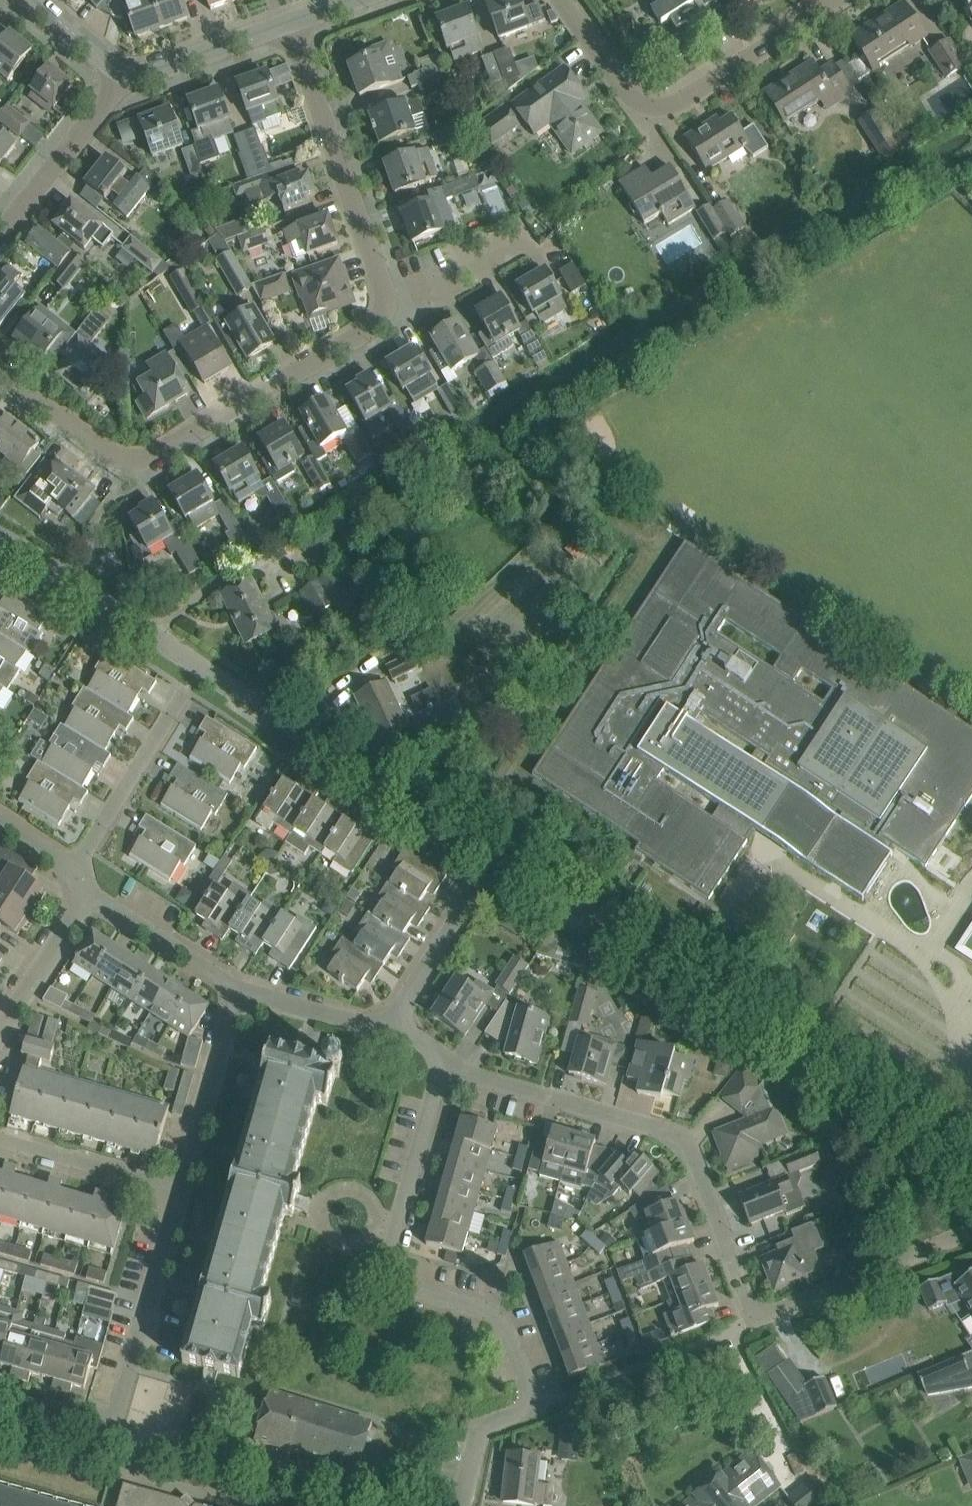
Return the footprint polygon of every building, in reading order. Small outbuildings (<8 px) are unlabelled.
[(115,0),(87,0),(86,0),(97,10),(111,16),(115,0)] [(122,19),(129,38),(135,36),(136,38),(162,28),(152,0),(148,0),(128,7),(125,8),(128,17),(122,19)] [(162,28),(188,19),(182,0),(152,0),(162,28)] [(237,1),(237,0),(207,0),(211,10),(237,1)] [(523,10),(519,0),(490,0),(486,2),(499,39),(529,28),(529,27),(545,21),(539,4),(523,10)] [(715,0),(668,0),(652,10),(661,24),(661,26),(670,20),(677,30),(660,40),(653,29),(643,35),(654,52),(663,47),(672,61),(699,44),(687,25),(697,18),(700,23),(705,20),(702,15),(716,6),(717,7),(719,5),(715,0)] [(736,10),(751,0),(729,0),(736,10)] [(971,15),(971,16),(971,0),(962,0),(971,15)] [(852,38),(863,56),(848,66),(858,81),(878,68),(876,64),(908,44),(910,47),(925,37),(904,4),(852,38)] [(483,51),(474,27),(467,8),(437,20),(448,49),(449,49),(454,61),(483,51)] [(20,67),(32,51),(10,34),(0,47),(0,75),(8,81),(20,67)] [(948,79),(965,68),(948,41),(931,52),(948,79)] [(360,97),(379,90),(402,82),(395,62),(388,44),(373,49),(376,57),(349,67),(360,97)] [(509,48),(494,53),(504,80),(508,91),(522,81),(509,48)] [(492,84),(504,80),(494,53),(482,58),(492,84)] [(419,86),(419,85),(447,75),(443,64),(439,65),(435,54),(420,60),(424,71),(415,74),(415,75),(408,77),(411,89),(419,86)] [(860,84),(858,81),(848,66),(845,60),(834,67),(832,64),(818,73),(812,63),(765,93),(785,124),(825,98),(831,107),(851,94),(849,91),(860,84)] [(50,68),(37,83),(31,91),(63,117),(74,102),(66,96),(73,86),(50,68)] [(601,133),(579,102),(585,98),(564,68),(514,105),(535,134),(550,123),(572,154),(601,133)] [(278,102),(274,92),(267,73),(237,84),(252,126),(280,115),(276,103),(278,102)] [(419,85),(419,86),(424,99),(452,89),(447,75),(419,85)] [(197,145),(193,147),(200,165),(220,158),(213,140),(234,133),(218,90),(188,101),(199,130),(193,133),(197,145)] [(406,103),(388,110),(370,116),(374,128),(372,129),(374,134),(376,133),(380,145),(399,138),(416,132),(412,119),(424,115),(419,100),(407,105),(406,103)] [(29,124),(7,107),(0,116),(0,120),(19,136),(29,124)] [(169,108),(128,123),(126,124),(125,125),(123,127),(123,128),(122,129),(122,131),(122,133),(123,134),(123,135),(124,136),(125,137),(126,138),(127,139),(129,139),(131,139),(133,139),(145,135),(153,157),(183,146),(169,108)] [(492,147),(521,127),(508,109),(479,129),(492,147)] [(858,122),(885,164),(904,151),(877,110),(858,122)] [(685,138),(695,155),(706,172),(744,148),(751,154),(755,156),(768,148),(754,126),(743,133),(732,116),(721,123),(717,117),(685,138)] [(458,127),(431,137),(436,149),(462,140),(458,127)] [(262,145),(261,146),(255,129),(244,133),(261,178),(267,175),(272,174),(262,145)] [(0,166),(16,146),(0,133),(0,165),(0,166)] [(261,178),(244,133),(234,136),(240,153),(238,154),(248,182),(261,178)] [(203,174),(200,165),(193,147),(182,151),(192,178),(203,174)] [(427,149),(403,158),(385,164),(395,194),(426,183),(425,182),(437,177),(427,149)] [(151,188),(157,180),(144,170),(138,178),(128,170),(126,173),(106,158),(85,185),(92,191),(85,200),(97,209),(104,200),(127,219),(151,188)] [(696,209),(680,184),(670,167),(651,178),(644,167),(619,183),(644,224),(661,214),(668,225),(696,209)] [(284,211),(289,209),(308,203),(306,198),(315,194),(309,176),(299,179),(298,174),(271,184),(267,175),(261,178),(248,182),(233,187),(236,196),(244,194),(249,207),(278,196),(284,211)] [(443,233),(442,230),(454,225),(445,201),(479,189),(475,176),(409,200),(413,209),(402,213),(413,243),(443,233)] [(727,201),(712,210),(727,234),(729,238),(747,227),(738,213),(736,214),(727,201)] [(114,235),(87,214),(71,202),(53,225),(84,250),(91,241),(102,249),(114,235)] [(697,215),(714,241),(727,234),(712,210),(710,207),(697,215)] [(307,256),(319,251),(338,244),(328,216),(284,232),(289,244),(294,256),(297,258),(307,255),(307,256)] [(226,242),(248,234),(243,220),(215,230),(226,242)] [(268,227),(238,238),(243,252),(273,241),(268,227)] [(71,254),(54,240),(38,228),(26,243),(59,269),(71,254)] [(727,234),(714,241),(722,255),(735,247),(729,238),(727,234)] [(158,277),(167,272),(172,268),(166,264),(162,261),(131,236),(121,249),(152,274),(153,273),(158,277)] [(252,288),(251,286),(232,253),(218,262),(238,296),(252,288)] [(71,254),(59,269),(50,279),(64,290),(84,264),(71,254)] [(176,257),(166,264),(172,268),(180,263),(176,257)] [(205,306),(185,272),(180,263),(172,268),(167,272),(172,280),(191,314),(205,306)] [(573,264),(559,273),(572,295),(586,287),(573,264)] [(12,312),(24,296),(11,286),(20,275),(8,266),(0,276),(0,327),(12,312)] [(328,314),(326,308),(343,302),(346,296),(342,284),(347,283),(342,270),(338,271),(332,268),(313,275),(296,281),(302,297),(307,295),(310,304),(304,306),(309,321),(328,314)] [(567,309),(555,288),(545,271),(517,287),(533,313),(534,313),(541,324),(567,309)] [(251,286),(252,288),(259,300),(285,290),(279,276),(251,286)] [(508,337),(520,331),(501,298),(476,312),(487,331),(479,336),(492,358),(513,346),(508,337)] [(235,353),(242,349),(248,359),(274,344),(254,309),(252,311),(247,304),(248,303),(247,302),(216,320),(215,319),(214,320),(234,355),(235,354),(235,353)] [(51,315),(41,308),(15,340),(42,361),(50,351),(58,358),(75,335),(67,328),(62,334),(46,322),(51,315)] [(95,310),(75,335),(90,346),(110,321),(95,310)] [(478,357),(468,340),(458,323),(432,338),(438,348),(430,352),(442,373),(450,368),(452,372),(478,357)] [(181,344),(195,367),(205,384),(231,369),(207,328),(181,344)] [(538,366),(548,359),(534,334),(523,341),(538,366)] [(82,347),(72,360),(60,376),(88,398),(111,369),(82,347)] [(438,386),(425,365),(415,347),(387,364),(404,391),(406,389),(413,401),(438,386)] [(138,403),(148,419),(189,395),(179,378),(186,374),(187,376),(188,375),(175,352),(154,364),(160,373),(139,385),(147,398),(138,403)] [(490,394),(507,384),(495,362),(477,373),(490,394)] [(348,391),(367,424),(388,411),(405,439),(416,432),(389,386),(380,391),(370,374),(358,381),(360,384),(348,391)] [(451,415),(464,408),(449,384),(437,391),(451,415)] [(299,430),(318,462),(327,456),(322,448),(347,433),(327,399),(301,415),(307,425),(299,430)] [(39,444),(7,419),(0,428),(0,455),(27,476),(41,457),(33,451),(39,444)] [(303,458),(294,442),(284,425),(260,439),(270,457),(263,461),(276,484),(296,473),(292,464),(303,458)] [(361,431),(344,441),(357,463),(374,453),(361,431)] [(262,484),(242,449),(215,465),(216,467),(208,472),(216,486),(224,482),(230,492),(232,491),(238,503),(255,493),(258,496),(261,497),(266,496),(279,519),(290,512),(270,479),(262,484)] [(302,463),(316,488),(328,481),(314,456),(302,463)] [(45,460),(14,499),(40,519),(53,503),(74,519),(97,489),(60,460),(54,467),(45,460)] [(220,514),(207,493),(197,475),(170,492),(185,518),(187,517),(194,529),(220,514)] [(142,512),(130,519),(138,533),(130,537),(135,546),(140,555),(148,550),(149,551),(164,542),(171,555),(178,551),(177,550),(188,544),(175,522),(167,526),(163,519),(153,502),(141,509),(142,512)] [(686,542),(653,592),(544,758),(533,775),(640,845),(636,851),(709,899),(747,841),(745,840),(752,829),(755,830),(792,855),(863,902),(864,899),(863,899),(890,858),(891,858),(893,856),(888,853),(893,846),(926,868),(971,798),(971,731),(686,542)] [(188,544),(177,550),(178,551),(191,574),(203,569),(188,544)] [(336,570),(301,591),(316,617),(332,607),(338,616),(356,605),(336,570)] [(251,579),(239,585),(221,594),(246,645),(277,630),(251,579)] [(27,652),(31,654),(43,634),(40,632),(51,615),(11,589),(0,606),(0,608),(2,609),(0,613),(0,635),(27,652)] [(27,652),(0,635),(0,686),(4,689),(8,691),(20,671),(17,668),(27,652)] [(98,674),(88,690),(128,715),(138,698),(136,696),(140,689),(149,694),(157,682),(107,651),(96,668),(94,672),(98,674)] [(388,668),(394,680),(416,669),(410,657),(388,668)] [(407,728),(386,683),(356,697),(377,742),(407,728)] [(128,715),(88,690),(84,688),(71,708),(75,711),(65,727),(105,752),(116,734),(113,733),(117,725),(126,731),(134,719),(128,715)] [(452,726),(442,704),(420,714),(427,730),(422,732),(425,738),(452,726)] [(35,709),(28,720),(42,728),(48,718),(35,709)] [(190,759),(207,770),(230,784),(241,767),(244,769),(257,749),(207,718),(199,730),(208,735),(204,743),(201,741),(190,759)] [(111,756),(105,752),(65,727),(61,725),(49,745),(52,747),(42,764),(82,788),(93,771),(90,769),(95,762),(104,768),(111,756)] [(22,754),(12,748),(4,762),(13,768),(22,754)] [(42,764),(38,761),(36,765),(26,782),(30,784),(19,801),(59,826),(70,808),(67,806),(72,799),(81,804),(88,792),(82,788),(42,764)] [(161,806),(178,816),(201,831),(212,813),(216,816),(228,795),(178,764),(171,776),(180,782),(175,789),(172,788),(161,806)] [(272,796),(264,810),(257,821),(270,829),(273,823),(291,835),(315,800),(319,793),(302,782),(295,787),(284,780),(272,796)] [(315,800),(291,835),(286,843),(305,855),(310,847),(322,855),(325,849),(345,820),(349,813),(332,802),(325,807),(315,800)] [(170,882),(180,865),(180,864),(184,867),(197,846),(164,826),(147,815),(139,827),(148,833),(144,840),(141,839),(129,857),(170,882)] [(345,820),(325,849),(337,857),(334,862),(352,874),(368,849),(379,833),(362,822),(355,827),(345,820)] [(0,845),(0,863),(6,867),(14,854),(0,845)] [(398,872),(391,883),(420,903),(427,892),(436,894),(447,877),(405,850),(393,868),(398,872)] [(32,913),(46,892),(10,868),(0,883),(0,893),(32,913)] [(430,909),(420,903),(391,883),(389,882),(377,900),(382,904),(374,916),(404,935),(411,924),(419,926),(430,909)] [(222,941),(230,929),(250,900),(252,896),(234,884),(228,893),(215,885),(196,914),(207,922),(205,930),(222,941)] [(353,889),(347,897),(356,903),(362,895),(353,889)] [(0,893),(0,924),(18,935),(32,913),(0,893)] [(250,900),(230,929),(241,936),(239,944),(256,956),(264,944),(283,914),(265,902),(261,907),(250,900)] [(404,935),(374,916),(369,912),(357,930),(362,934),(355,946),(385,965),(391,955),(400,956),(411,939),(404,935)] [(290,970),(301,953),(317,928),(298,916),(295,922),(283,914),(264,944),(275,951),(273,959),(290,970)] [(786,930),(781,938),(790,944),(795,935),(786,930)] [(587,957),(578,950),(551,932),(536,955),(584,968),(587,957)] [(967,940),(966,939),(959,950),(971,959),(971,932),(967,940)] [(74,964),(93,976),(113,946),(93,933),(74,964)] [(373,982),(385,965),(355,946),(343,938),(331,956),(336,960),(328,972),(358,992),(365,980),(373,982)] [(132,958),(113,946),(93,976),(112,989),(132,958)] [(132,958),(112,989),(132,1001),(151,971),(132,958)] [(496,984),(498,986),(511,994),(529,968),(514,958),(496,984)] [(170,983),(151,971),(132,1001),(151,1013),(170,983)] [(474,1023),(486,1004),(494,992),(478,982),(473,989),(456,978),(432,1014),(461,1033),(469,1020),(474,1023)] [(170,1025),(189,995),(170,983),(151,1013),(170,1025)] [(43,1001),(71,1014),(75,1005),(66,1001),(68,996),(51,988),(43,1001)] [(596,994),(579,989),(570,1022),(587,1027),(596,994)] [(209,1008),(189,995),(170,1025),(188,1038),(181,1065),(195,1069),(203,1042),(189,1038),(209,1008)] [(506,1002),(496,1017),(485,1033),(497,1041),(498,1040),(509,1043),(506,1056),(536,1064),(549,1018),(518,1009),(518,1010),(506,1002)] [(71,1014),(80,1019),(91,1024),(95,1015),(75,1005),(71,1014)] [(636,1035),(647,1038),(654,1013),(643,1010),(636,1035)] [(48,1077),(38,1074),(42,1061),(51,1064),(55,1050),(51,1049),(59,1022),(49,1019),(41,1046),(36,1044),(44,1018),(34,1015),(22,1056),(29,1058),(26,1071),(24,1070),(10,1116),(34,1123),(48,1077)] [(99,1035),(108,1039),(112,1031),(103,1026),(99,1035)] [(108,1039),(117,1043),(130,1050),(134,1041),(112,1031),(108,1039)] [(611,1065),(617,1044),(581,1033),(575,1055),(569,1074),(606,1085),(611,1065)] [(153,1054),(157,1046),(148,1041),(144,1050),(153,1054)] [(656,1095),(655,1099),(661,1100),(663,1094),(679,1099),(684,1082),(688,1083),(694,1062),(665,1054),(666,1050),(638,1042),(628,1079),(641,1083),(639,1090),(656,1095)] [(153,1054),(163,1059),(167,1050),(157,1046),(153,1054)] [(270,1050),(204,1287),(182,1362),(240,1379),(254,1328),(264,1331),(272,1301),(262,1298),(286,1215),(293,1218),(302,1186),(294,1184),(317,1104),(327,1107),(336,1077),(339,1078),(344,1062),(328,1057),(325,1066),(270,1050)] [(177,1081),(180,1071),(171,1069),(168,1079),(177,1081)] [(728,1170),(764,1156),(759,1144),(776,1138),(774,1134),(783,1130),(775,1110),(766,1113),(758,1092),(763,1086),(742,1069),(721,1096),(742,1113),(742,1112),(746,1121),(714,1134),(728,1170)] [(191,1085),(194,1075),(184,1072),(182,1083),(191,1085)] [(59,1130),(72,1084),(48,1077),(34,1123),(59,1130)] [(174,1092),(177,1081),(168,1079),(165,1089),(174,1092)] [(179,1093),(188,1096),(191,1085),(182,1083),(179,1093)] [(96,1091),(72,1084),(59,1130),(83,1137),(96,1091)] [(107,1144),(120,1098),(96,1091),(83,1137),(107,1144)] [(176,1104),(185,1106),(188,1096),(179,1093),(176,1104)] [(144,1105),(120,1098),(107,1144),(131,1151),(144,1105)] [(176,1104),(173,1114),(182,1117),(185,1106),(176,1104)] [(131,1151),(155,1158),(170,1107),(169,1106),(167,1111),(144,1105),(131,1151)] [(462,1119),(456,1141),(491,1150),(497,1129),(462,1119)] [(564,1170),(574,1135),(553,1129),(547,1149),(535,1145),(528,1169),(523,1187),(531,1190),(537,1172),(541,1173),(543,1164),(564,1170)] [(583,1180),(595,1184),(606,1161),(592,1154),(595,1141),(574,1135),(564,1170),(584,1175),(583,1180)] [(491,1150),(456,1141),(450,1161),(485,1171),(491,1150)] [(520,1145),(516,1157),(525,1160),(529,1148),(520,1145)] [(785,1161),(783,1161),(789,1177),(799,1173),(820,1164),(814,1149),(785,1161)] [(610,1163),(606,1161),(595,1184),(605,1189),(613,1196),(621,1187),(637,1202),(649,1188),(647,1187),(659,1173),(636,1153),(626,1164),(617,1155),(610,1163)] [(525,1160),(516,1157),(512,1169),(521,1172),(525,1160)] [(450,1161),(444,1182),(480,1192),(485,1171),(450,1161)] [(0,1174),(0,1213),(9,1182),(2,1180),(4,1175),(0,1174)] [(758,1189),(739,1196),(750,1225),(769,1217),(786,1211),(780,1197),(795,1191),(789,1177),(772,1183),(758,1189)] [(9,1182),(0,1213),(0,1224),(20,1230),(34,1184),(18,1179),(17,1184),(9,1182)] [(444,1182),(438,1203),(474,1213),(480,1192),(444,1182)] [(20,1230),(43,1237),(55,1196),(48,1193),(49,1188),(34,1184),(20,1230)] [(508,1186),(504,1199),(514,1201),(517,1189),(508,1186)] [(62,1198),(55,1196),(43,1237),(66,1243),(80,1197),(63,1193),(62,1198)] [(66,1243),(89,1250),(101,1209),(93,1207),(95,1202),(80,1197),(66,1243)] [(646,1217),(653,1234),(687,1221),(679,1200),(658,1208),(651,1197),(629,1210),(636,1221),(646,1217)] [(514,1201),(504,1199),(501,1211),(511,1213),(514,1201)] [(438,1203),(432,1223),(468,1233),(474,1213),(438,1203)] [(108,1211),(101,1209),(89,1250),(112,1257),(125,1211),(109,1206),(108,1211)] [(577,1221),(580,1214),(569,1208),(564,1218),(577,1221)] [(694,1242),(687,1221),(653,1234),(637,1240),(650,1272),(681,1261),(686,1259),(681,1247),(694,1242)] [(426,1245),(459,1254),(462,1255),(468,1233),(432,1223),(426,1245)] [(775,1290),(808,1276),(807,1274),(812,1272),(817,1260),(813,1251),(823,1247),(816,1231),(814,1232),(810,1224),(791,1231),(794,1240),(778,1247),(780,1253),(763,1260),(775,1290)] [(504,1230),(501,1243),(509,1245),(513,1233),(504,1230)] [(590,1246),(597,1239),(588,1230),(581,1238),(590,1246)] [(599,1254),(605,1248),(606,1247),(599,1241),(597,1239),(590,1246),(599,1254)] [(532,1276),(566,1263),(559,1242),(524,1255),(532,1276)] [(506,1257),(509,1245),(501,1243),(497,1255),(506,1257)] [(7,1244),(4,1255),(12,1257),(16,1247),(7,1244)] [(12,1257),(21,1260),(24,1249),(16,1247),(12,1257)] [(21,1260),(29,1262),(32,1252),(24,1249),(21,1260)] [(41,1266),(50,1268),(53,1257),(44,1255),(41,1266)] [(61,1260),(53,1257),(50,1268),(58,1270),(61,1260)] [(58,1270),(66,1273),(70,1262),(61,1260),(58,1270)] [(703,1265),(686,1271),(685,1272),(681,1261),(650,1272),(654,1284),(662,1281),(670,1301),(666,1302),(666,1303),(711,1286),(703,1265)] [(7,1262),(5,1271),(2,1280),(15,1283),(20,1266),(7,1262)] [(78,1265),(70,1262),(66,1273),(75,1275),(78,1265)] [(566,1263),(532,1276),(540,1296),(574,1283),(566,1263)] [(616,1271),(620,1283),(621,1283),(632,1279),(628,1267),(616,1271)] [(46,1283),(47,1283),(49,1274),(28,1268),(24,1284),(42,1298),(46,1283)] [(98,1270),(90,1268),(87,1279),(95,1281),(98,1270)] [(95,1281),(104,1284),(107,1273),(98,1270),(95,1281)] [(967,1277),(963,1271),(938,1281),(937,1280),(920,1287),(929,1310),(947,1304),(945,1300),(960,1294),(971,1313),(971,1274),(967,1277)] [(47,1283),(59,1286),(67,1289),(70,1280),(49,1274),(47,1283)] [(611,1297),(619,1294),(614,1278),(613,1278),(605,1281),(611,1297)] [(76,1291),(88,1294),(91,1286),(78,1283),(76,1291)] [(547,1317),(582,1304),(574,1283),(540,1296),(547,1317)] [(118,1294),(103,1289),(91,1286),(88,1294),(85,1305),(93,1307),(112,1313),(118,1294)] [(710,1322),(706,1311),(719,1306),(711,1286),(666,1303),(679,1335),(710,1322)] [(611,1297),(617,1314),(625,1310),(619,1294),(611,1297)] [(555,1337),(589,1324),(582,1304),(547,1317),(555,1337)] [(16,1311),(0,1306),(0,1356),(3,1357),(0,1365),(1,1365),(16,1311)] [(25,1313),(16,1311),(1,1365),(13,1368),(10,1376),(19,1379),(35,1325),(23,1321),(25,1313)] [(633,1330),(628,1318),(620,1322),(624,1334),(633,1330)] [(562,1357),(597,1344),(589,1324),(555,1337),(562,1357)] [(42,1377),(55,1331),(35,1325),(19,1379),(29,1381),(31,1373),(42,1377)] [(638,1342),(633,1330),(624,1334),(629,1346),(638,1342)] [(665,1340),(662,1331),(659,1330),(642,1337),(645,1348),(665,1340)] [(67,1334),(55,1331),(42,1377),(54,1380),(52,1388),(61,1391),(72,1351),(74,1343),(65,1341),(67,1334)] [(76,1337),(74,1343),(72,1351),(61,1391),(70,1393),(73,1385),(85,1389),(91,1367),(97,1369),(104,1345),(76,1337)] [(570,1378),(605,1365),(597,1344),(562,1357),(570,1378)] [(774,1344),(754,1358),(766,1374),(785,1360),(774,1344)] [(961,1356),(961,1357),(919,1375),(919,1374),(918,1375),(924,1390),(925,1389),(926,1389),(928,1395),(971,1387),(971,1352),(961,1356)] [(781,1396),(801,1423),(836,1408),(824,1378),(781,1396)] [(307,1465),(309,1458),(357,1473),(372,1424),(270,1392),(255,1441),(300,1455),(298,1462),(307,1465)] [(780,1487),(752,1451),(683,1505),(756,1505),(780,1487)] [(523,1504),(533,1505),(534,1505),(546,1505),(547,1500),(553,1501),(554,1486),(536,1484),(537,1478),(539,1458),(509,1455),(503,1502),(523,1504)] [(971,1481),(971,1455),(961,1460),(970,1482),(971,1481)] [(828,1497),(814,1478),(788,1498),(795,1505),(817,1505),(828,1497)] [(0,1483),(0,1505),(82,1505),(0,1483)] [(118,1505),(186,1505),(181,1500),(124,1484),(118,1505)]
